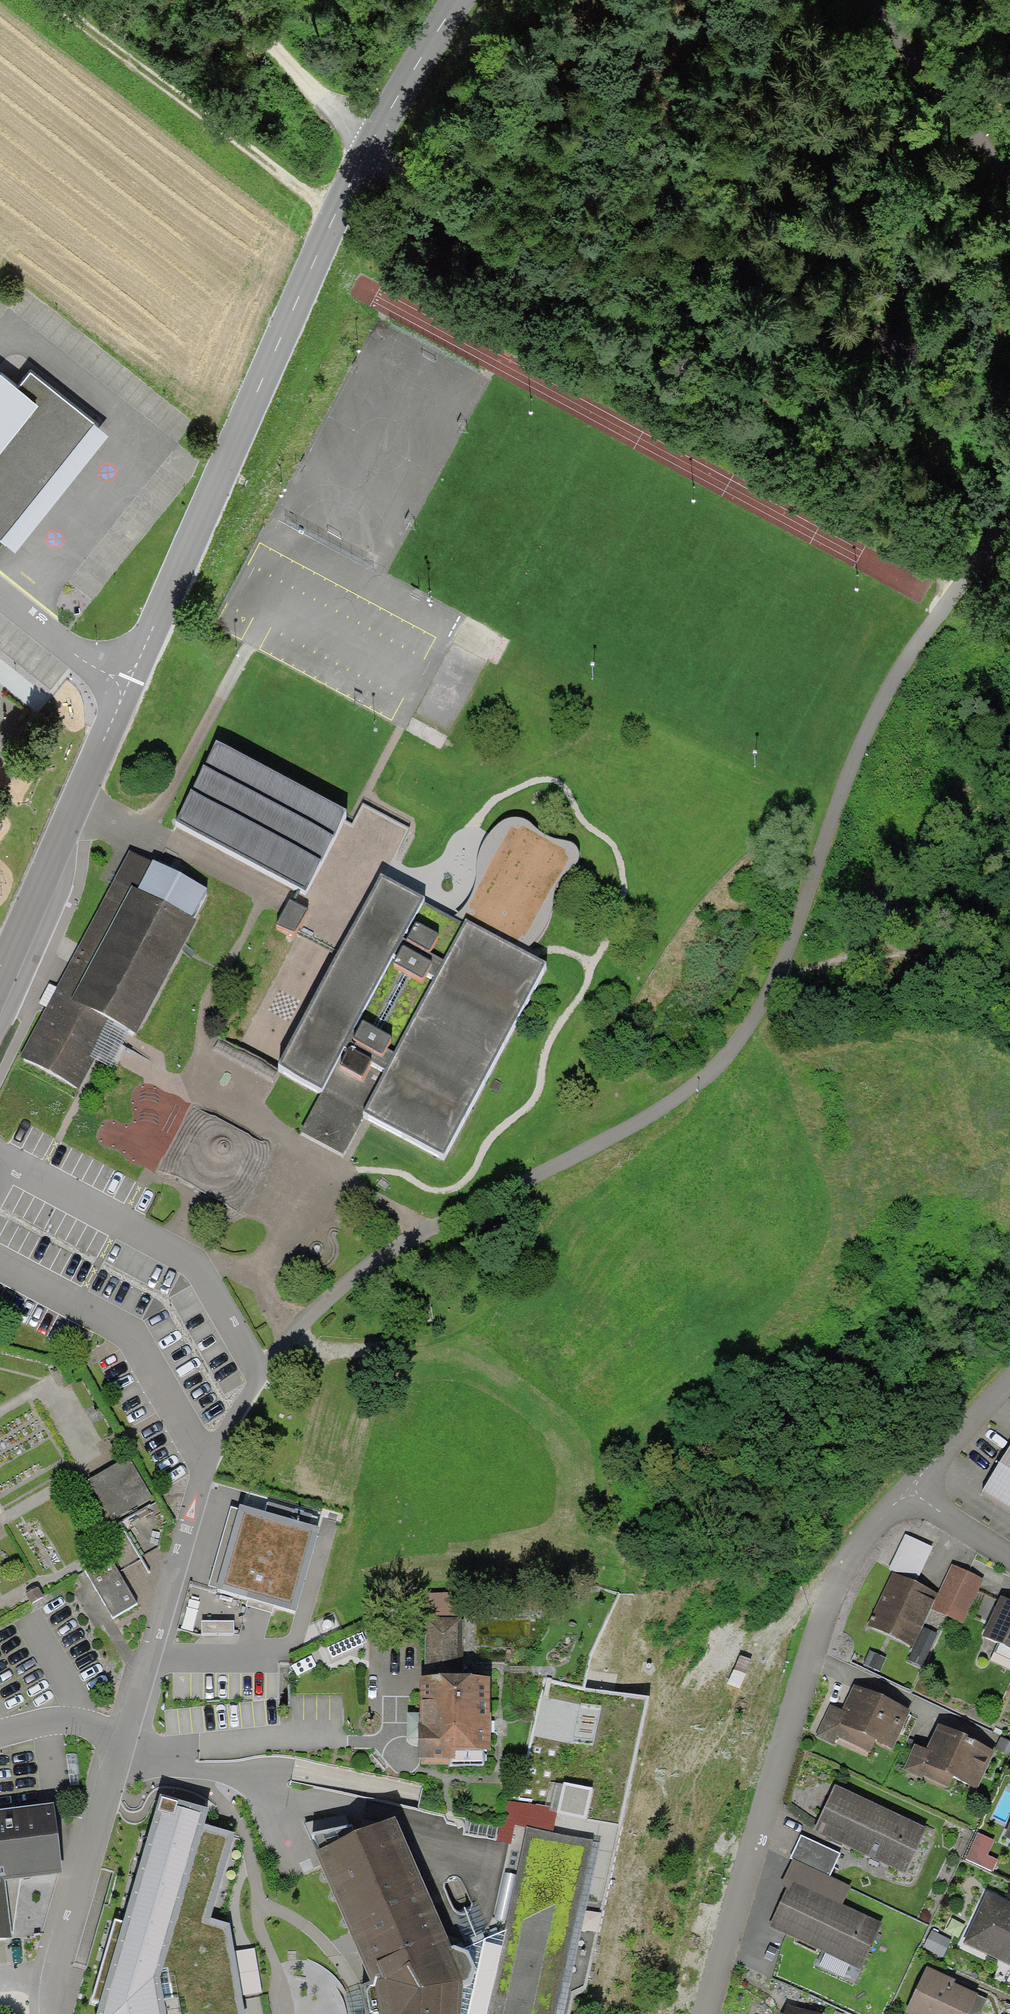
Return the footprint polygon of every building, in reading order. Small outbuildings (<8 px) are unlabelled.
[(93,412),(32,366),(20,382),(1,368),(0,369),(0,533),(93,412)] [(362,1116),(440,1158),(545,964),(383,877),(407,834),(362,809),(359,817),(222,743),(178,825),(299,891),(278,930),(294,939),(312,906),(355,930),(278,1073),(323,1098),(305,1132),(342,1152),(362,1116)] [(132,850),(20,1060),(77,1089),(100,1045),(112,1021),(135,1033),(197,923),(191,919),(206,891),(132,850)] [(980,1495),(1009,1514),(1009,1446),(980,1495)] [(112,1521),(153,1496),(128,1456),(88,1481),(112,1521)] [(231,1507),(210,1587),(250,1598),(263,1601),(296,1610),(317,1530),(231,1507)] [(905,1534),(888,1571),(893,1573),(916,1584),(933,1547),(905,1534)] [(85,1574),(111,1618),(136,1603),(110,1559),(85,1574)] [(952,1567),(933,1610),(962,1623),(981,1580),(952,1567)] [(893,1573),(868,1626),(914,1647),(908,1661),(922,1667),(937,1634),(923,1628),(939,1594),(916,1584),(893,1573)] [(250,1598),(210,1587),(191,1583),(179,1630),(199,1635),(239,1634),(250,1598)] [(982,1637),(1009,1650),(1009,1602),(1001,1598),(982,1637)] [(425,1677),(462,1678),(463,1616),(426,1615),(425,1677)] [(462,1678),(425,1677),(422,1677),(420,1723),(418,1723),(418,1728),(417,1760),(421,1760),(421,1765),(450,1765),(450,1767),(483,1768),(483,1753),(490,1753),(490,1717),(489,1717),(489,1678),(462,1678)] [(648,1698),(547,1681),(519,1804),(558,1812),(621,1823),(648,1698)] [(893,1748),(909,1712),(855,1687),(843,1713),(831,1707),(817,1736),(835,1745),(838,1738),(870,1753),(876,1740),(893,1748)] [(977,1792),(994,1754),(949,1733),(938,1728),(927,1752),(915,1746),(905,1769),(948,1790),(954,1779),(977,1792)] [(836,1786),(815,1831),(838,1842),(904,1872),(925,1826),(836,1786)] [(98,2013),(239,2013),(224,1932),(203,1926),(228,1834),(199,1824),(201,1816),(176,1809),(177,1805),(162,1800),(98,2013)] [(13,1940),(5,1883),(62,1875),(53,1805),(0,1812),(0,1942),(13,1940)] [(572,1996),(586,1992),(621,1823),(558,1812),(552,1832),(526,1828),(506,1931),(485,1941),(460,1952),(454,1949),(451,1950),(394,1822),(354,1839),(350,1829),(312,1837),(320,1855),(315,1857),(370,1980),(362,1985),(366,2010),(367,2013),(569,2013),(572,1996)] [(978,1834),(966,1860),(990,1871),(995,1860),(987,1856),(994,1841),(978,1834)] [(840,1854),(801,1836),(791,1858),(793,1859),(829,1876),(840,1854)] [(787,1890),(769,1927),(859,1970),(881,1924),(842,1905),(851,1887),(829,1876),(793,1859),(780,1886),(787,1890)] [(964,1945),(1009,1966),(1009,1903),(988,1893),(964,1945)] [(931,1933),(924,1948),(944,1956),(950,1940),(931,1933)] [(906,2013),(980,2013),(987,2000),(956,1985),(957,1982),(928,1968),(906,2013)]
